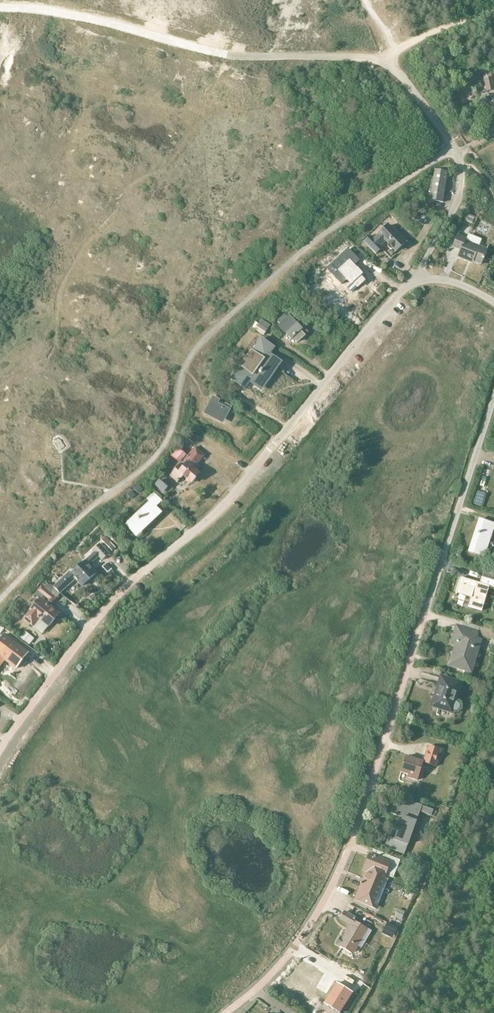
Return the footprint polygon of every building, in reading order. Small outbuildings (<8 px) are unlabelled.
[(493,77),(492,77),(491,71),(483,73),(484,79),(486,92),(493,90),(493,84),(493,77)] [(434,169),(429,200),(443,202),(447,180),(443,179),(444,171),(434,169)] [(389,244),(388,245),(388,246),(388,247),(388,248),(390,250),(391,250),(392,250),(393,250),(394,249),(396,252),(405,244),(388,226),(374,240),(371,237),(365,242),(376,254),(382,248),(380,247),(386,241),(389,244)] [(467,261),(467,259),(481,265),(487,249),(467,241),(467,239),(458,235),(453,247),(461,250),(458,258),(467,261)] [(349,248),(344,254),(353,261),(358,255),(349,248)] [(362,274),(350,260),(348,262),(345,259),(337,266),(340,269),(339,270),(351,284),(353,283),(358,288),(368,277),(364,272),(362,274)] [(302,329),(296,324),(297,323),(290,315),(287,317),(285,314),(277,321),(280,324),(278,326),(286,334),(291,339),(293,337),(298,342),(304,336),(300,331),(302,329)] [(271,326),(261,318),(258,323),(254,329),(263,336),(268,330),(271,326)] [(237,373),(233,379),(244,387),(248,381),(255,385),(258,380),(264,385),(267,381),(281,362),(268,353),(272,348),(273,347),(261,339),(252,352),(254,353),(244,367),(242,366),(236,373),(237,373)] [(220,400),(214,396),(204,414),(210,417),(213,412),(226,418),(232,406),(226,403),(225,404),(219,402),(220,400)] [(199,438),(195,434),(190,439),(195,443),(199,438)] [(205,456),(195,447),(181,464),(180,464),(170,475),(178,482),(183,475),(191,483),(200,474),(197,471),(200,468),(197,465),(205,456)] [(171,455),(177,461),(178,462),(186,454),(178,447),(171,455)] [(146,499),(149,502),(126,524),(131,530),(136,526),(141,532),(161,513),(156,507),(161,501),(153,492),(146,499)] [(476,554),(485,556),(493,530),(493,524),(480,520),(472,546),(478,548),(476,554)] [(104,536),(101,540),(112,551),(115,548),(110,543),(111,543),(104,536)] [(53,587),(52,588),(60,594),(62,592),(76,579),(83,587),(96,574),(89,566),(99,557),(102,560),(109,554),(99,543),(92,550),(94,552),(85,560),(71,572),(70,571),(53,587)] [(482,577),(480,583),(461,578),(457,592),(471,597),(469,606),(482,611),(489,587),(493,588),(493,581),(482,577)] [(25,617),(24,618),(33,625),(39,618),(49,626),(58,615),(51,608),(53,606),(51,605),(60,594),(52,588),(50,590),(43,583),(35,593),(40,597),(29,611),(24,617),(25,617)] [(465,671),(464,675),(470,677),(471,673),(472,674),(483,640),(477,638),(478,636),(493,641),(493,639),(493,631),(480,627),(478,633),(456,626),(451,644),(456,646),(450,666),(465,671)] [(29,653),(22,648),(19,652),(11,645),(14,641),(7,636),(0,646),(0,667),(5,661),(16,669),(29,653)] [(441,677),(432,706),(451,712),(452,709),(455,710),(457,710),(459,709),(460,706),(459,704),(458,703),(455,702),(460,683),(441,677)] [(406,756),(401,772),(409,775),(408,777),(417,780),(422,766),(427,768),(428,764),(435,766),(441,750),(428,746),(423,762),(406,756)] [(404,854),(420,812),(417,811),(395,802),(391,813),(404,818),(396,840),(388,838),(385,847),(404,854)] [(417,811),(420,812),(431,816),(433,810),(419,805),(417,811)] [(370,855),(365,867),(369,868),(363,884),(362,883),(355,900),(377,910),(390,877),(393,879),(401,860),(374,850),(372,855),(370,855)] [(340,945),(340,946),(353,954),(367,929),(355,922),(356,919),(344,912),(340,919),(351,925),(343,939),(340,938),(337,943),(340,945)] [(385,927),(395,933),(398,928),(387,923),(385,927)] [(337,983),(324,1003),(339,1012),(352,993),(337,983)]
